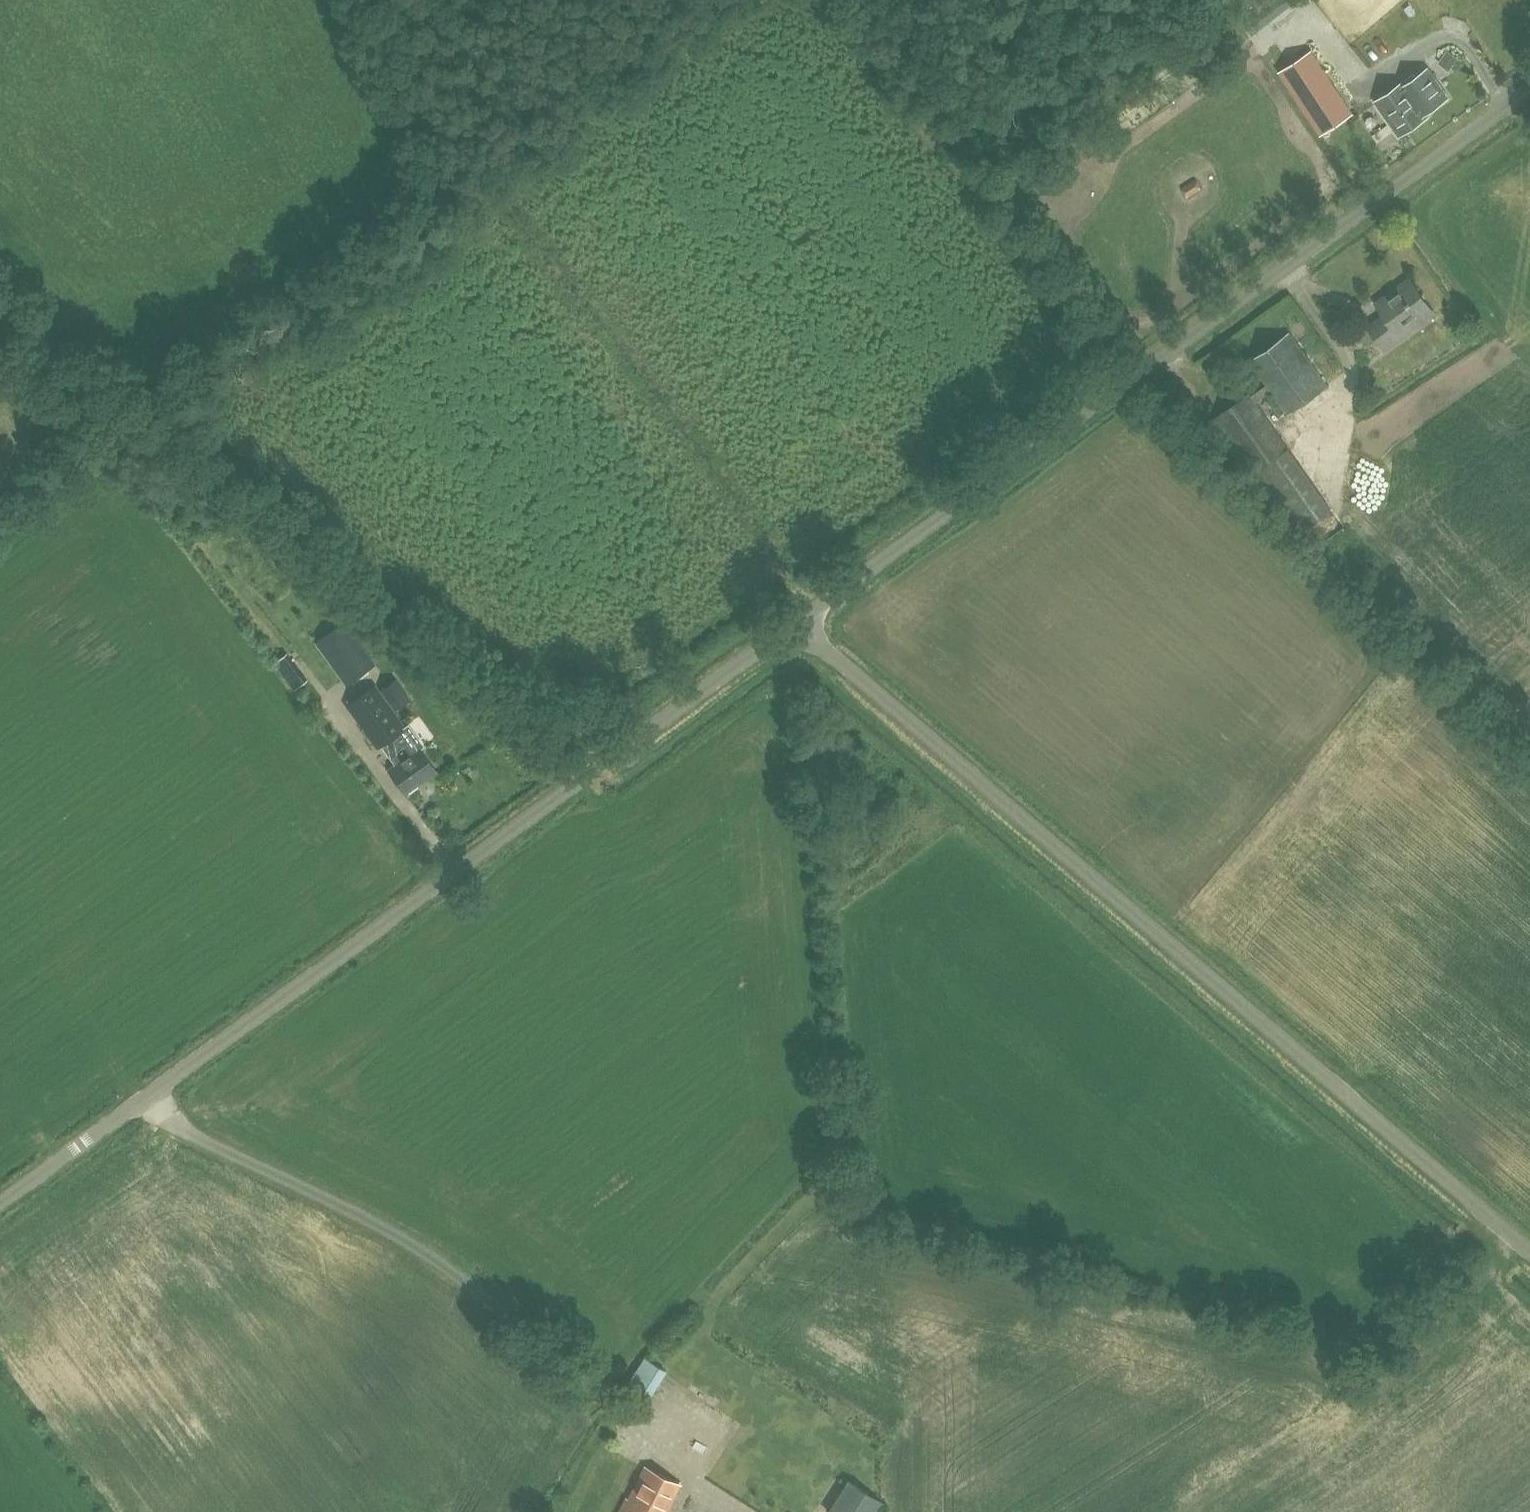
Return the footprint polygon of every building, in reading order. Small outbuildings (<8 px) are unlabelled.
[(1353,113),(1311,49),(1278,70),(1320,134),(1353,113)] [(1405,79),(1374,101),(1400,135),(1449,98),(1427,68),(1407,82),(1405,79)] [(1407,323),(1430,306),(1411,280),(1395,292),(1393,291),(1377,302),(1388,317),(1383,321),(1380,318),(1369,326),(1384,347),(1411,328),(1407,323)] [(1290,331),(1250,360),(1266,384),(1272,391),(1287,413),(1328,384),(1290,331)] [(1272,391),(1266,384),(1252,394),(1250,391),(1206,422),(1217,440),(1228,432),(1256,471),(1290,448),(1257,402),(1272,391)] [(1333,508),(1290,448),(1256,471),(1255,472),(1279,503),(1286,497),(1307,527),(1333,508)] [(346,683),(375,663),(344,621),(315,641),(346,683)] [(395,709),(410,699),(396,678),(380,688),(395,709)] [(426,779),(437,772),(419,747),(425,743),(410,723),(404,727),(375,685),(348,704),(378,746),(382,743),(397,763),(388,769),(404,792),(424,778),(426,779)] [(570,738),(580,724),(569,717),(559,731),(570,738)] [(646,1401),(666,1370),(645,1357),(626,1388),(646,1401)] [(680,1485),(645,1467),(629,1499),(627,1498),(620,1511),(666,1511),(680,1485)] [(829,1507),(836,1511),(879,1511),(886,1503),(847,1480),(829,1507)]
